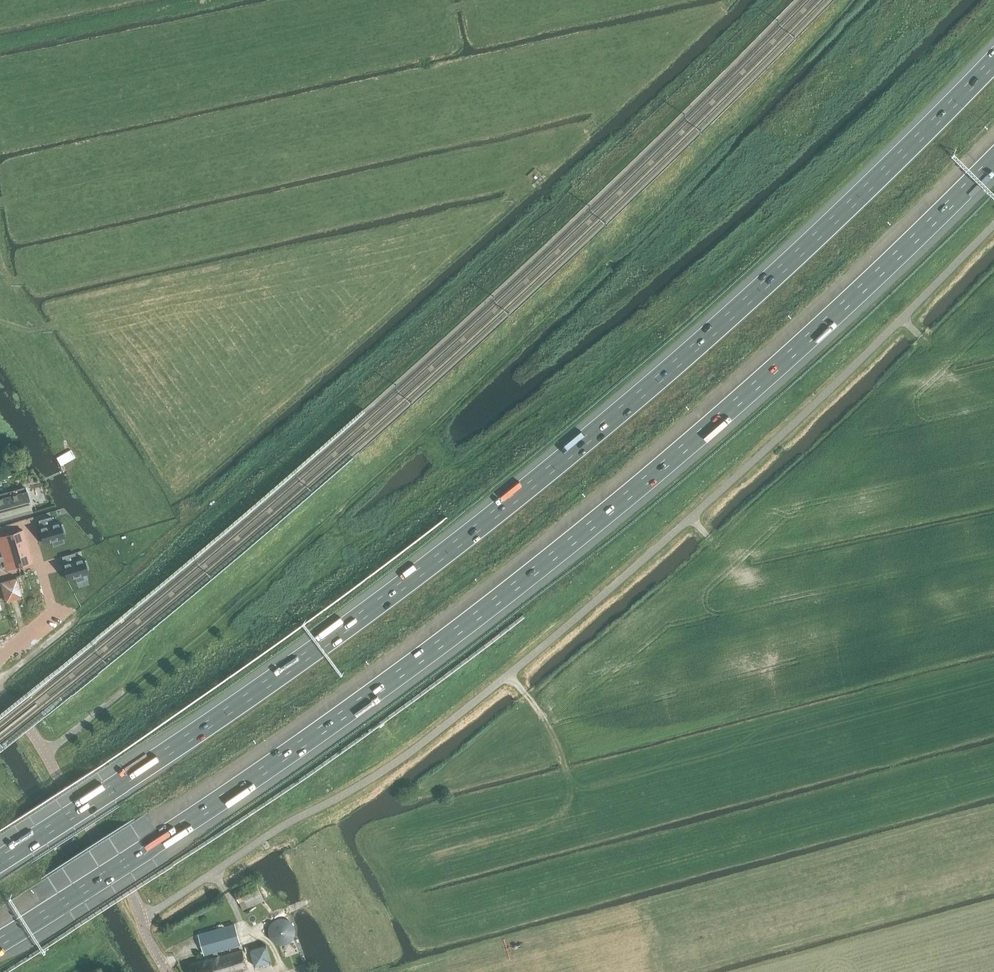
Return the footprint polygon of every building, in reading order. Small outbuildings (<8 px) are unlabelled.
[(54,454),(60,464),(74,455),(69,445),(54,454)] [(31,506),(27,492),(25,487),(0,494),(0,515),(31,506)] [(52,540),(53,545),(64,541),(63,536),(64,536),(63,532),(65,532),(63,523),(61,524),(60,521),(53,523),(51,516),(38,519),(40,526),(38,527),(43,542),(52,540)] [(22,529),(3,535),(13,567),(32,562),(22,529)] [(75,576),(77,581),(88,578),(86,572),(88,572),(87,569),(89,568),(86,559),(84,560),(83,557),(76,559),(74,552),(62,556),(64,562),(62,563),(66,578),(75,576)] [(23,597),(17,576),(0,581),(0,584),(5,602),(23,597)] [(5,632),(4,627),(6,626),(5,621),(11,619),(7,605),(1,606),(0,605),(0,634),(5,632)] [(236,892),(236,893),(243,909),(264,900),(257,883),(236,892)] [(294,933),(294,931),(293,926),(291,923),(288,920),(284,919),(280,919),(276,920),(272,923),(270,926),(269,931),(270,935),(273,939),(277,942),(281,943),(286,942),(290,940),(293,936),(294,935),(294,933)] [(235,923),(234,923),(199,933),(205,954),(214,951),(217,950),(240,943),(235,923)] [(268,944),(250,949),(254,966),(272,961),(268,944)] [(215,956),(190,963),(193,971),(232,971),(247,968),(242,950),(220,956),(219,956),(217,950),(214,951),(215,956)]
